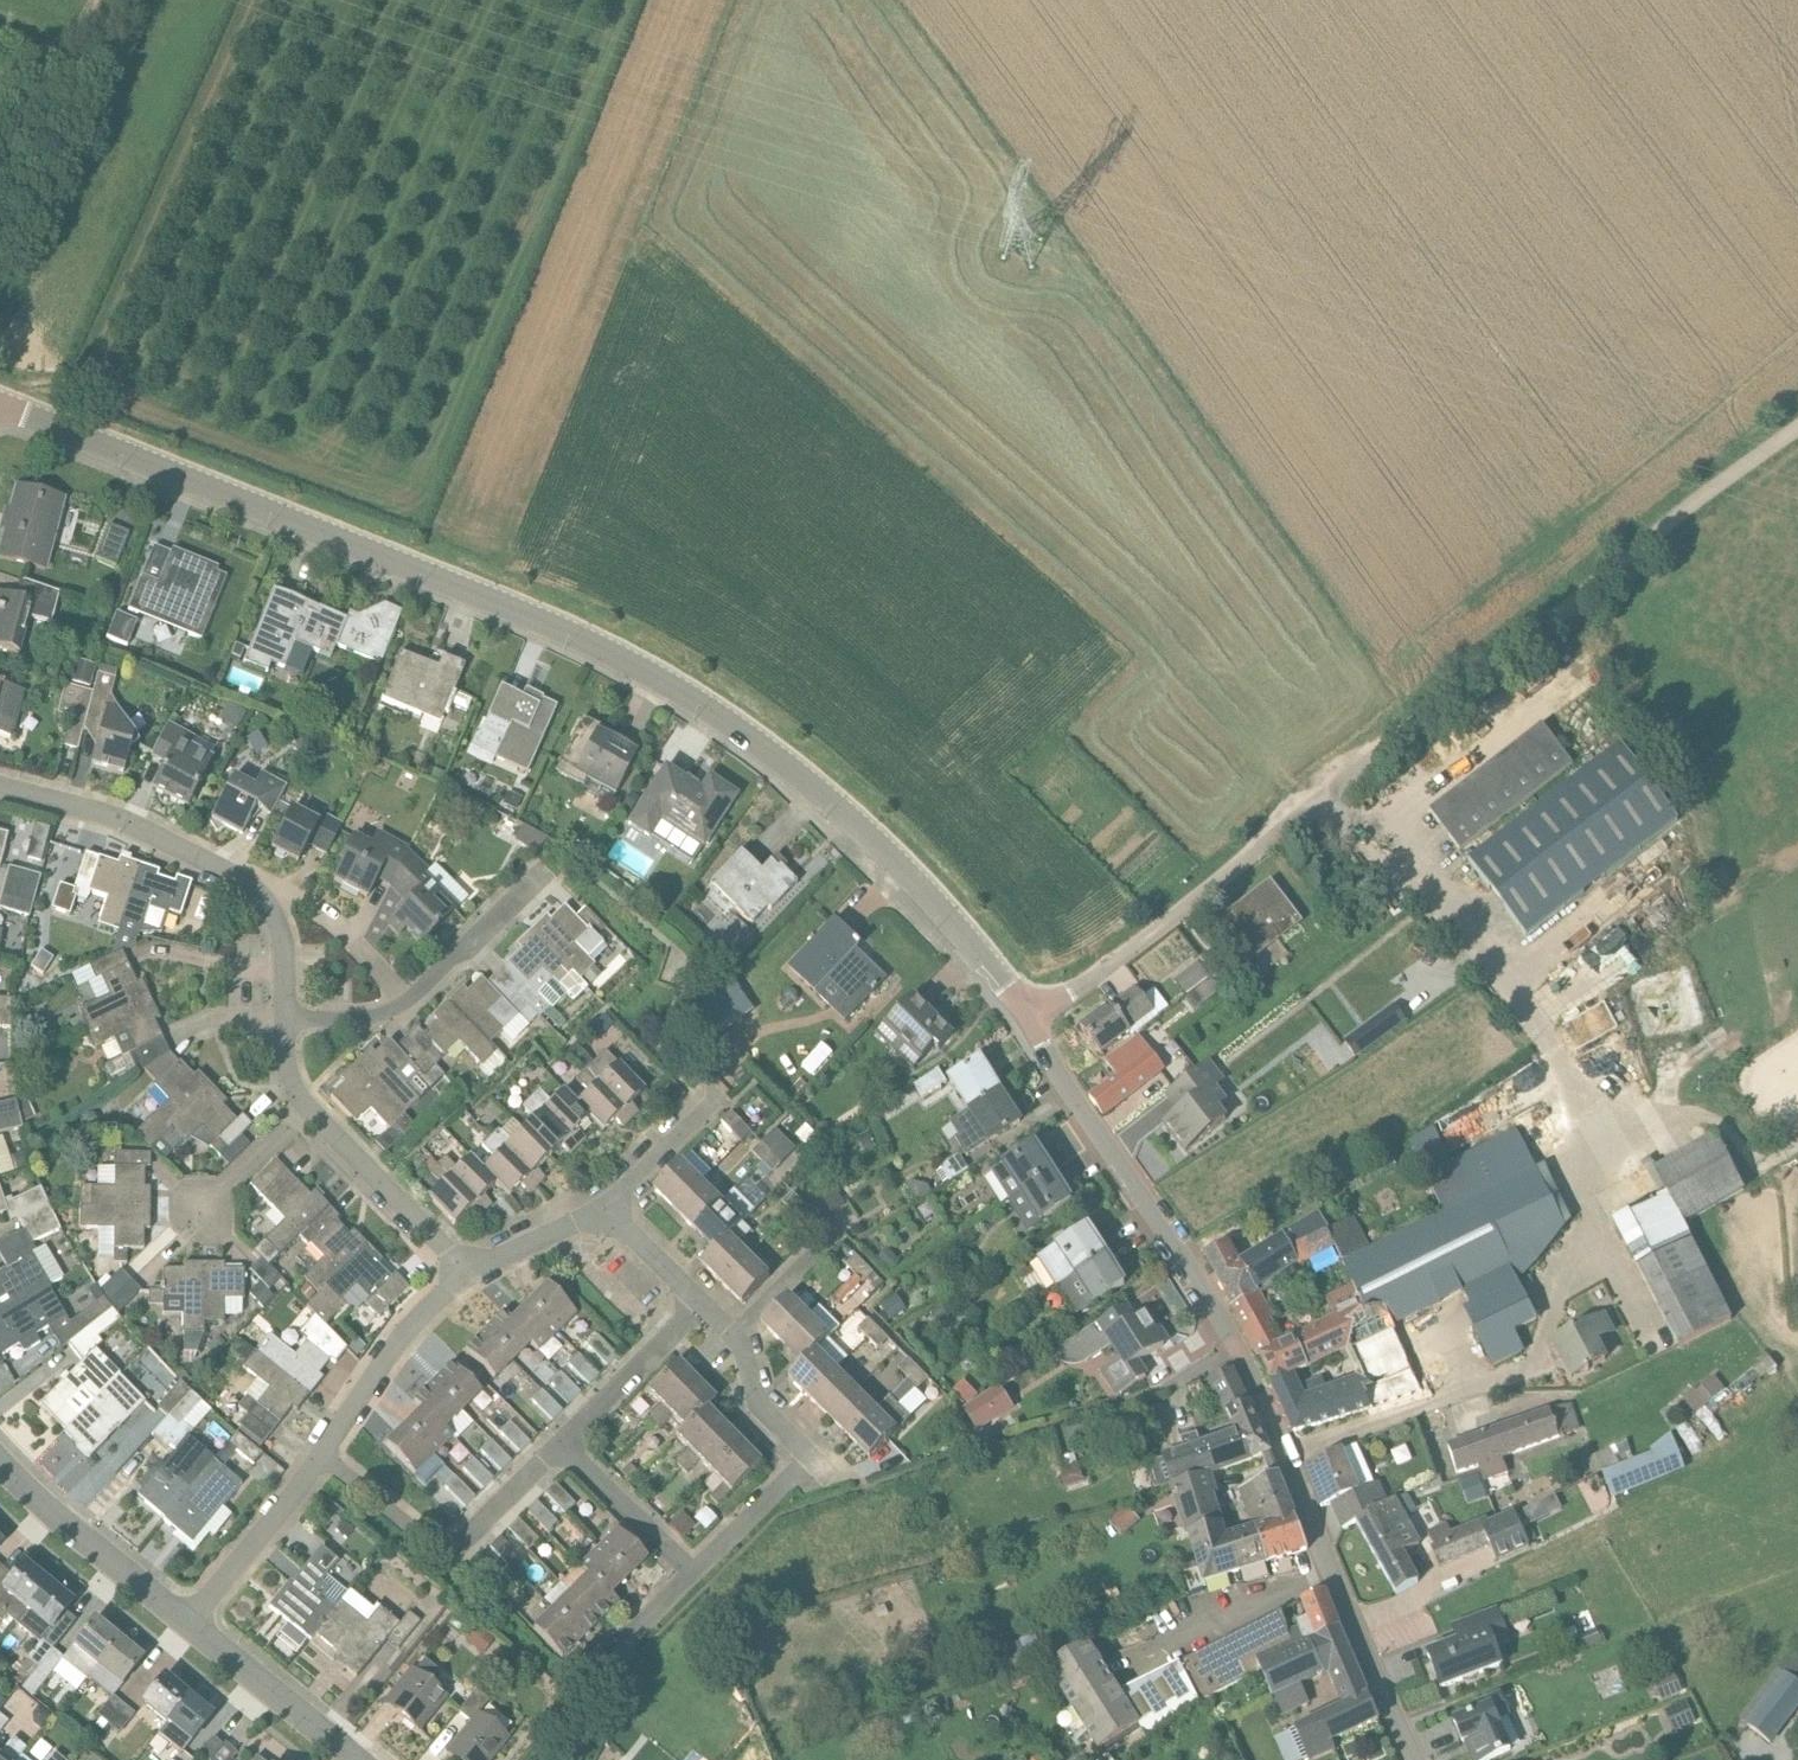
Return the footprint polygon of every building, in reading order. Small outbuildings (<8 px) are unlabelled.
[(63,500),(17,488),(0,552),(0,557),(45,569),(63,500)] [(117,567),(130,533),(110,525),(96,559),(117,567)] [(201,640),(227,577),(216,573),(218,568),(216,567),(214,571),(173,554),(175,551),(172,550),(160,582),(142,577),(129,609),(147,616),(150,610),(178,621),(174,629),(201,640)] [(60,594),(23,581),(18,599),(0,594),(0,647),(22,653),(30,619),(52,625),(60,594)] [(336,646),(337,647),(348,621),(273,590),(243,663),(268,673),(272,664),(285,669),(297,638),(315,645),(313,651),(331,659),(336,646)] [(337,647),(382,665),(402,615),(386,608),(364,618),(351,613),(348,621),(337,647)] [(127,645),(136,622),(116,613),(107,637),(127,645)] [(233,657),(242,660),(246,649),(237,646),(233,657)] [(438,669),(400,654),(381,700),(421,716),(425,706),(448,715),(452,705),(467,712),(471,700),(453,694),(464,667),(442,658),(438,669)] [(90,688),(95,666),(76,661),(71,683),(90,688)] [(97,674),(93,692),(84,725),(83,731),(99,735),(92,765),(124,773),(131,749),(138,743),(119,710),(108,707),(115,679),(117,670),(100,666),(98,675),(97,674)] [(24,692),(0,686),(0,735),(12,739),(15,725),(24,692)] [(56,719),(70,722),(84,725),(93,692),(66,686),(56,719)] [(501,688),(484,726),(486,727),(482,737),(500,744),(494,758),(527,773),(557,706),(542,700),(540,703),(523,695),(522,698),(501,688)] [(239,727),(246,710),(226,702),(219,719),(239,727)] [(611,803),(619,788),(637,753),(598,732),(599,728),(582,719),(555,772),(584,786),(582,789),(611,803)] [(1460,851),(1573,765),(1543,725),(1430,811),(1460,851)] [(188,806),(210,762),(209,761),(214,750),(167,726),(152,755),(167,763),(154,788),(188,806)] [(301,735),(294,743),(304,751),(310,743),(301,735)] [(1528,937),(1679,822),(1621,746),(1470,861),(1528,937)] [(704,846),(729,808),(737,794),(709,776),(700,790),(665,768),(629,824),(649,837),(661,819),(704,846)] [(442,784),(445,775),(435,771),(431,780),(442,784)] [(270,816),(286,786),(260,773),(253,788),(233,779),(212,818),(242,834),(255,809),(270,816)] [(507,792),(501,805),(517,812),(522,799),(507,792)] [(631,794),(625,806),(633,811),(640,799),(631,794)] [(291,810),(271,849),(298,862),(307,844),(327,854),(342,826),(321,816),(317,824),(291,810)] [(50,829),(35,825),(32,838),(47,842),(50,829)] [(536,853),(548,840),(524,828),(515,841),(536,853)] [(8,834),(0,832),(0,866),(8,834)] [(389,887),(408,852),(409,849),(379,834),(372,847),(354,838),(341,865),(343,866),(335,882),(367,898),(376,880),(389,887)] [(427,871),(408,852),(389,887),(407,905),(387,925),(399,936),(406,929),(421,945),(455,911),(421,878),(427,871)] [(761,872),(740,852),(711,884),(752,924),(768,907),(771,911),(797,883),(779,867),(777,869),(770,863),(761,872)] [(140,865),(120,859),(118,865),(86,854),(74,890),(60,886),(51,910),(70,917),(76,899),(86,902),(88,895),(106,901),(98,925),(118,932),(140,865)] [(110,958),(122,952),(135,946),(139,934),(162,933),(169,913),(181,917),(192,883),(177,878),(175,883),(158,878),(160,872),(140,865),(118,932),(110,958)] [(2,895),(33,903),(41,876),(9,868),(2,895)] [(1251,960),(1300,922),(1271,884),(1222,922),(1251,960)] [(2,895),(0,902),(0,909),(29,917),(33,903),(2,895)] [(531,931),(586,988),(587,987),(581,980),(584,977),(594,967),(595,965),(589,959),(603,945),(597,938),(606,929),(586,909),(583,911),(582,911),(573,920),(562,909),(550,920),(546,916),(531,931)] [(860,949),(862,946),(836,921),(790,968),(820,996),(831,984),(857,1009),(884,981),(863,961),(862,962),(860,959),(854,953),(858,948),(860,949)] [(571,1002),(586,988),(531,931),(516,946),(520,950),(506,964),(527,985),(518,994),(538,1015),(540,1017),(549,1007),(552,1010),(566,997),(571,1002)] [(200,958),(201,943),(145,941),(145,956),(200,958)] [(1225,994),(1239,983),(1214,949),(1200,960),(1225,994)] [(43,975),(53,959),(41,951),(31,967),(43,975)] [(122,952),(110,958),(90,968),(96,981),(101,978),(110,996),(79,1010),(82,1017),(87,1028),(88,1029),(151,999),(142,980),(137,983),(122,952)] [(1184,975),(1194,988),(1209,976),(1199,964),(1184,975)] [(601,974),(594,967),(584,977),(591,984),(601,974)] [(527,1025),(538,1015),(518,994),(507,1005),(481,978),(467,992),(463,988),(448,1003),(497,1052),(498,1052),(490,1044),(518,1016),(527,1025)] [(1211,979),(1197,990),(1206,1001),(1220,990),(1211,979)] [(720,1033),(740,1016),(752,1008),(731,981),(699,1006),(707,1017),(720,1033)] [(1155,1012),(1136,988),(1112,1006),(1111,1005),(1081,1028),(1101,1055),(1132,1032),(1131,1031),(1155,1012)] [(939,1050),(954,1035),(951,1032),(951,1028),(949,1025),(946,1023),(941,1022),(915,997),(878,1034),(893,1048),(902,1039),(922,1059),(935,1046),(939,1050)] [(13,1014),(14,1000),(0,999),(0,1013),(13,1014)] [(128,1034),(136,1051),(129,1055),(138,1075),(145,1070),(169,1052),(155,1021),(160,1018),(151,999),(88,1029),(97,1048),(128,1034)] [(406,1038),(435,1067),(459,1043),(482,1067),(497,1052),(448,1003),(433,1018),(437,1021),(425,1035),(417,1027),(406,1038)] [(13,1014),(0,1013),(0,1028),(12,1029),(13,1014)] [(87,1028),(82,1017),(70,1023),(74,1034),(87,1028)] [(1177,1056),(1162,1037),(1147,1049),(1138,1037),(1107,1062),(1118,1077),(1090,1098),(1103,1118),(1163,1069),(1162,1068),(1177,1056)] [(424,1077),(435,1067),(406,1038),(396,1048),(389,1041),(375,1055),(371,1051),(355,1065),(404,1115),(419,1101),(405,1086),(419,1072),(424,1077)] [(566,1054),(584,1072),(594,1063),(576,1044),(566,1054)] [(194,1077),(169,1052),(145,1070),(159,1084),(155,1088),(169,1102),(137,1134),(152,1148),(159,1141),(160,1141),(172,1129),(212,1088),(198,1073),(194,1077)] [(507,1062),(497,1052),(482,1067),(492,1077),(507,1062)] [(594,1063),(584,1072),(631,1120),(639,1112),(631,1104),(644,1092),(618,1065),(605,1052),(594,1063)] [(970,1110),(999,1092),(990,1079),(992,1078),(981,1061),(951,1080),(970,1110)] [(1168,1095),(1181,1112),(1165,1124),(1186,1151),(1226,1120),(1218,1109),(1226,1103),(1214,1088),(1223,1081),(1209,1063),(1168,1095)] [(355,1124),(370,1110),(389,1130),(394,1125),(404,1136),(414,1126),(404,1115),(355,1065),(341,1080),(345,1084),(330,1098),(355,1124)] [(923,1099),(947,1083),(939,1071),(915,1087),(923,1099)] [(623,1127),(631,1120),(584,1072),(576,1080),(589,1093),(577,1104),(576,1105),(590,1119),(602,1132),(615,1119),(623,1127)] [(172,1129),(160,1141),(172,1153),(184,1141),(187,1143),(202,1127),(216,1141),(210,1147),(220,1157),(254,1125),(244,1114),(237,1121),(223,1107),(227,1103),(212,1088),(172,1129)] [(539,1091),(531,1099),(578,1147),(585,1139),(578,1131),(590,1119),(576,1105),(577,1104),(564,1092),(552,1104),(539,1091)] [(1008,1106),(999,1092),(970,1110),(951,1123),(960,1136),(956,1139),(968,1157),(1006,1132),(1010,1130),(1009,1130),(1021,1122),(1010,1105),(1008,1106)] [(570,1154),(578,1147),(531,1099),(523,1107),(535,1120),(523,1132),(549,1158),(562,1146),(570,1154)] [(20,1115),(17,1101),(0,1105),(0,1119),(20,1115)] [(28,1102),(18,1107),(25,1122),(35,1117),(28,1102)] [(728,1116),(722,1122),(732,1132),(742,1142),(752,1132),(742,1122),(732,1112),(728,1116)] [(96,1120),(92,1115),(86,1114),(81,1118),(80,1124),(84,1129),(90,1130),(95,1126),(96,1120)] [(22,1129),(20,1115),(0,1119),(0,1134),(22,1129)] [(1429,1171),(1449,1161),(1435,1126),(1414,1140),(1429,1171)] [(798,1136),(812,1150),(821,1140),(807,1127),(798,1136)] [(496,1133),(491,1128),(485,1133),(490,1139),(496,1133)] [(1479,1196),(1536,1168),(1516,1129),(1425,1173),(1446,1213),(1479,1196)] [(549,1158),(523,1132),(511,1143),(500,1132),(499,1130),(496,1133),(490,1139),(537,1186),(545,1179),(537,1171),(549,1158)] [(773,1153),(763,1163),(773,1173),(782,1163),(777,1158),(790,1145),(776,1130),(763,1143),(773,1153)] [(877,1144),(871,1131),(858,1137),(864,1150),(877,1144)] [(1667,1194),(1684,1226),(1744,1192),(1713,1135),(1660,1166),(1653,1170),(1667,1194)] [(529,1194),(537,1186),(490,1139),(482,1146),(494,1159),(483,1171),(482,1171),(496,1185),(496,1186),(508,1198),(521,1186),(529,1194)] [(172,1153),(160,1141),(159,1141),(152,1148),(164,1161),(172,1153)] [(763,1143),(753,1153),(763,1163),(768,1158),(773,1153),(763,1143)] [(1014,1177),(1023,1192),(1053,1172),(1034,1143),(1004,1162),(1005,1163),(991,1172),(1000,1187),(1014,1177)] [(31,1166),(26,1152),(11,1158),(16,1172),(31,1166)] [(92,1208),(150,1209),(151,1188),(145,1188),(145,1168),(128,1168),(128,1154),(115,1154),(115,1188),(81,1188),(81,1207),(92,1208)] [(690,1154),(655,1190),(663,1197),(676,1210),(703,1183),(711,1175),(690,1154)] [(951,1182),(970,1170),(960,1155),(942,1167),(951,1182)] [(482,1171),(483,1171),(470,1158),(458,1170),(445,1157),(437,1165),(483,1213),(491,1206),(484,1197),(496,1186),(496,1185),(482,1171)] [(268,1268),(300,1236),(329,1207),(314,1191),(310,1195),(274,1159),(249,1184),(285,1221),(265,1241),(253,1252),(268,1268)] [(483,1213),(437,1165),(428,1173),(441,1186),(428,1198),(455,1225),(468,1213),(476,1221),(483,1213)] [(1053,1172),(1023,1192),(1032,1206),(1019,1215),(1029,1229),(1042,1221),(1072,1202),(1053,1172)] [(911,1180),(906,1184),(915,1199),(931,1190),(928,1184),(911,1180)] [(723,1203),(703,1183),(676,1210),(696,1230),(723,1203)] [(8,1213),(10,1223),(18,1219),(24,1231),(55,1217),(41,1188),(12,1202),(11,1199),(4,1201),(0,1190),(0,1215),(8,1213)] [(730,1237),(743,1224),(755,1211),(735,1191),(723,1203),(696,1230),(716,1250),(730,1237)] [(823,1198),(832,1212),(844,1204),(835,1191),(823,1198)] [(793,1212),(803,1202),(794,1192),(783,1202),(793,1212)] [(1616,1220),(1637,1262),(1689,1236),(1684,1226),(1667,1194),(1616,1220)] [(1393,1327),(1511,1268),(1509,1264),(1511,1263),(1479,1196),(1446,1213),(1362,1255),(1344,1265),(1354,1286),(1367,1314),(1384,1306),(1392,1324),(1393,1327)] [(813,1213),(803,1202),(793,1212),(803,1222),(813,1213)] [(92,1208),(81,1207),(81,1229),(114,1229),(114,1258),(114,1263),(127,1264),(127,1249),(144,1250),(144,1230),(150,1230),(150,1209),(92,1208)] [(329,1207),(300,1236),(310,1247),(324,1261),(310,1274),(304,1280),(319,1295),(327,1288),(326,1287),(368,1246),(353,1231),(349,1235),(336,1222),(340,1218),(329,1207)] [(6,1269),(31,1254),(35,1252),(30,1245),(61,1230),(55,1217),(24,1231),(0,1242),(0,1259),(6,1269)] [(1290,1252),(1303,1246),(1328,1234),(1327,1234),(1319,1218),(1283,1239),(1290,1252)] [(1335,1246),(1344,1265),(1362,1255),(1346,1223),(1327,1234),(1328,1234),(1335,1246)] [(716,1250),(702,1263),(723,1284),(750,1257),(738,1245),(752,1232),(743,1224),(730,1237),(716,1250)] [(1056,1288),(1058,1286),(1106,1255),(1087,1226),(1058,1245),(1037,1258),(1056,1288)] [(1244,1262),(1242,1263),(1256,1288),(1296,1263),(1290,1252),(1283,1239),(1244,1262)] [(1256,1288),(1242,1263),(1230,1241),(1205,1255),(1234,1307),(1255,1296),(1252,1291),(1256,1288)] [(310,1303),(306,1307),(315,1316),(324,1326),(345,1306),(341,1302),(357,1286),(371,1300),(366,1305),(379,1319),(410,1289),(396,1275),(392,1279),(378,1265),(383,1261),(368,1246),(326,1287),(327,1288),(319,1295),(317,1297),(310,1303)] [(1290,1252),(1296,1263),(1297,1265),(1310,1259),(1303,1246),(1290,1252)] [(901,1262),(887,1249),(877,1259),(891,1272),(901,1262)] [(843,1263),(854,1273),(864,1263),(853,1253),(843,1263)] [(0,1272),(0,1315),(50,1285),(31,1254),(6,1269),(0,1272)] [(1125,1285),(1106,1255),(1058,1286),(1078,1316),(1125,1285)] [(770,1277),(750,1257),(723,1284),(743,1304),(770,1277)] [(854,1273),(856,1276),(864,1283),(874,1273),(864,1263),(854,1273)] [(183,1333),(184,1333),(183,1353),(197,1354),(205,1333),(205,1322),(204,1322),(204,1264),(183,1264),(183,1270),(163,1270),(163,1292),(149,1292),(149,1305),(163,1305),(163,1300),(183,1300),(183,1333)] [(204,1322),(205,1322),(225,1322),(225,1300),(245,1300),(245,1270),(225,1270),(225,1264),(204,1264),(204,1322)] [(123,1312),(147,1290),(125,1266),(101,1288),(123,1312)] [(864,1293),(869,1299),(880,1288),(884,1284),(883,1282),(874,1273),(870,1277),(875,1283),(864,1293)] [(864,1283),(856,1276),(833,1299),(841,1306),(864,1283)] [(274,1296),(261,1283),(249,1295),(262,1308),(274,1296)] [(0,1315),(0,1357),(19,1345),(24,1353),(40,1343),(36,1335),(49,1328),(66,1317),(48,1287),(50,1286),(50,1285),(0,1315)] [(547,1285),(529,1303),(558,1332),(576,1314),(547,1285)] [(1267,1312),(1244,1325),(1247,1332),(1272,1382),(1292,1374),(1302,1370),(1317,1363),(1350,1347),(1341,1327),(1360,1318),(1367,1314),(1354,1286),(1327,1299),(1336,1316),(1283,1343),(1267,1312)] [(95,1304),(103,1298),(98,1292),(95,1287),(87,1292),(95,1304)] [(310,1303),(317,1297),(308,1288),(302,1295),(310,1303)] [(896,1293),(880,1303),(890,1319),(906,1309),(896,1293)] [(1262,1293),(1260,1294),(1255,1296),(1234,1307),(1244,1325),(1267,1312),(1270,1311),(1262,1293)] [(783,1344),(810,1317),(790,1296),(762,1323),(768,1328),(783,1344)] [(1521,1351),(1512,1331),(1536,1319),(1524,1296),(1473,1322),(1472,1322),(1492,1362),(1493,1365),(1494,1365),(1521,1351)] [(68,1344),(86,1330),(112,1309),(108,1304),(103,1298),(95,1304),(77,1319),(70,1323),(66,1317),(49,1328),(62,1349),(68,1344)] [(540,1350),(558,1332),(529,1303),(511,1321),(532,1342),(540,1350)] [(943,1303),(931,1310),(938,1322),(950,1315),(943,1303)] [(1292,1374),(1272,1382),(1279,1397),(1289,1417),(1295,1432),(1295,1433),(1421,1394),(1423,1393),(1393,1327),(1392,1324),(1384,1306),(1367,1314),(1360,1318),(1341,1327),(1350,1347),(1352,1350),(1359,1368),(1363,1378),(1328,1391),(1323,1379),(1299,1388),(1292,1374)] [(1108,1318),(1073,1340),(1088,1363),(1113,1346),(1122,1359),(1101,1373),(1117,1397),(1146,1378),(1137,1363),(1164,1346),(1164,1345),(1165,1340),(1168,1338),(1163,1331),(1160,1333),(1155,1331),(1143,1313),(1131,1320),(1123,1307),(1108,1318)] [(117,1315),(117,1316),(112,1309),(68,1344),(82,1362),(40,1405),(65,1430),(64,1432),(121,1375),(96,1350),(103,1343),(98,1339),(121,1320),(117,1315)] [(503,1313),(484,1332),(513,1361),(530,1344),(538,1352),(540,1350),(532,1342),(511,1321),(503,1313)] [(323,1378),(319,1375),(331,1359),(335,1363),(347,1349),(324,1326),(315,1316),(299,1335),(307,1342),(296,1356),(287,1349),(270,1335),(258,1351),(310,1395),(323,1378)] [(1572,1378),(1605,1360),(1596,1341),(1612,1333),(1603,1316),(1553,1342),(1572,1378)] [(817,1350),(817,1351),(831,1337),(810,1317),(783,1344),(803,1363),(803,1364),(817,1350)] [(869,1339),(879,1329),(869,1319),(859,1329),(869,1339)] [(869,1339),(879,1349),(889,1339),(879,1329),(869,1339)] [(513,1361),(484,1332),(465,1351),(494,1380),(513,1361)] [(608,1367),(618,1357),(597,1336),(587,1346),(608,1367)] [(357,1338),(348,1348),(357,1357),(366,1347),(357,1338)] [(220,1339),(203,1357),(210,1364),(227,1345),(220,1339)] [(245,1366),(256,1353),(240,1341),(230,1354),(245,1366)] [(837,1370),(817,1351),(817,1350),(803,1364),(803,1363),(789,1377),(810,1397),(837,1370)] [(258,1351),(256,1353),(245,1366),(245,1367),(258,1378),(245,1395),(247,1396),(238,1408),(246,1415),(238,1426),(241,1428),(237,1434),(258,1451),(272,1434),(293,1407),(297,1411),(310,1395),(258,1351)] [(589,1386),(599,1376),(578,1354),(568,1364),(589,1386)] [(909,1379),(919,1369),(909,1359),(899,1369),(909,1379)] [(645,1417),(652,1423),(695,1380),(677,1362),(648,1392),(659,1403),(645,1417)] [(433,1383),(462,1412),(481,1393),(452,1364),(433,1383)] [(917,1387),(919,1389),(929,1379),(919,1369),(909,1379),(917,1387)] [(1240,1433),(1250,1460),(1271,1452),(1250,1403),(1249,1404),(1243,1392),(1244,1391),(1234,1369),(1211,1381),(1237,1434),(1240,1433)] [(185,1385),(190,1379),(181,1370),(175,1376),(185,1385)] [(857,1390),(837,1370),(810,1397),(830,1417),(857,1390)] [(571,1404),(581,1394),(560,1373),(550,1382),(571,1404)] [(121,1375),(64,1432),(90,1458),(145,1402),(120,1377),(121,1375)] [(1713,1379),(1711,1376),(1683,1398),(1695,1415),(1707,1406),(1725,1391),(1714,1378),(1713,1379)] [(917,1387),(909,1379),(877,1411),(850,1437),(871,1458),(908,1421),(896,1409),(917,1388),(917,1387)] [(713,1398),(695,1380),(652,1423),(659,1430),(672,1417),(683,1428),(703,1407),(713,1398)] [(968,1406),(979,1396),(963,1380),(953,1389),(968,1406)] [(158,1407),(168,1417),(191,1392),(180,1382),(158,1407)] [(433,1383),(414,1402),(422,1410),(451,1439),(453,1437),(445,1429),(462,1412),(433,1383)] [(1015,1405),(1002,1386),(969,1408),(980,1427),(1015,1405)] [(1202,1389),(1192,1394),(1197,1405),(1207,1400),(1202,1389)] [(850,1437),(877,1411),(857,1390),(830,1417),(850,1437)] [(553,1422),(563,1412),(542,1391),(532,1401),(553,1422)] [(191,1392),(168,1417),(153,1434),(168,1448),(170,1446),(175,1451),(137,1496),(165,1519),(163,1521),(164,1522),(216,1459),(189,1437),(193,1432),(182,1423),(201,1402),(191,1392)] [(1580,1430),(1571,1405),(1550,1413),(1559,1437),(1580,1430)] [(1713,1405),(1680,1429),(1700,1456),(1732,1433),(1713,1405)] [(722,1425),(703,1407),(683,1428),(675,1436),(685,1446),(672,1460),(680,1467),(722,1425)] [(404,1428),(433,1457),(451,1439),(443,1431),(422,1410),(404,1428)] [(1503,1457),(1559,1437),(1550,1413),(1549,1412),(1465,1442),(1448,1447),(1457,1473),(1479,1466),(1484,1482),(1509,1473),(1503,1457)] [(1110,1417),(1091,1423),(1098,1441),(1117,1435),(1110,1417)] [(521,1453),(531,1444),(510,1422),(500,1432),(521,1453)] [(741,1445),(722,1425),(680,1467),(687,1475),(701,1462),(712,1474),(741,1445)] [(433,1457),(404,1428),(386,1445),(415,1475),(425,1485),(442,1467),(433,1457)] [(1212,1474),(1250,1460),(1240,1433),(1237,1434),(1203,1446),(1199,1434),(1179,1440),(1183,1452),(1165,1459),(1173,1487),(1207,1476),(1212,1474)] [(258,1451),(237,1434),(228,1445),(254,1465),(262,1454),(258,1451)] [(502,1472),(512,1462),(491,1441),(481,1451),(502,1472)] [(1594,1476),(1603,1473),(1635,1461),(1628,1442),(1589,1462),(1594,1476)] [(1612,1497),(1667,1477),(1661,1460),(1675,1453),(1670,1442),(1656,1449),(1657,1452),(1635,1461),(1603,1473),(1612,1497)] [(760,1464),(741,1445),(712,1474),(724,1485),(710,1498),(717,1506),(760,1464)] [(1332,1504),(1344,1529),(1357,1523),(1369,1515),(1368,1513),(1389,1502),(1378,1481),(1374,1483),(1358,1490),(1352,1477),(1368,1470),(1358,1445),(1342,1452),(1341,1451),(1307,1466),(1322,1508),(1332,1504)] [(1073,1453),(1062,1457),(1065,1466),(1076,1463),(1073,1453)] [(216,1459),(164,1522),(192,1545),(242,1485),(214,1462),(216,1460),(216,1459)] [(484,1490),(494,1480),(472,1459),(462,1469),(484,1490)] [(623,1474),(631,1483),(640,1474),(631,1466),(623,1474)] [(1065,1489),(1084,1483),(1080,1468),(1061,1474),(1065,1489)] [(1208,1476),(1141,1497),(1151,1532),(1158,1530),(1162,1546),(1190,1538),(1223,1527),(1215,1496),(1218,1495),(1212,1474),(1208,1476)] [(1457,1482),(1465,1505),(1486,1497),(1477,1474),(1457,1482)] [(465,1508),(475,1498),(455,1476),(444,1487),(465,1508)] [(1258,1494),(1246,1498),(1249,1506),(1258,1529),(1263,1528),(1296,1517),(1280,1480),(1256,1487),(1258,1494)] [(565,1515),(576,1505),(555,1484),(544,1494),(565,1515)] [(1421,1544),(1406,1516),(1397,1498),(1389,1502),(1368,1513),(1369,1515),(1357,1523),(1397,1595),(1419,1583),(1403,1553),(1421,1544)] [(546,1532),(556,1522),(536,1502),(526,1512),(546,1532)] [(1540,1505),(1524,1512),(1525,1514),(1531,1528),(1548,1521),(1540,1505)] [(1127,1506),(1109,1521),(1122,1536),(1140,1520),(1127,1506)] [(1486,1520),(1479,1523),(1490,1548),(1496,1562),(1529,1548),(1527,1543),(1536,1538),(1531,1528),(1525,1514),(1524,1512),(1515,1516),(1513,1513),(1488,1524),(1486,1520)] [(671,1528),(684,1542),(697,1529),(683,1515),(671,1528)] [(1257,1529),(1268,1563),(1308,1550),(1296,1517),(1263,1528),(1258,1529),(1257,1529)] [(528,1550),(538,1540),(518,1520),(508,1530),(528,1550)] [(336,1531),(346,1539),(353,1530),(343,1522),(336,1531)] [(1439,1569),(1490,1548),(1479,1523),(1451,1535),(1447,1526),(1428,1535),(1434,1548),(1431,1550),(1439,1569)] [(1237,1572),(1227,1539),(1223,1527),(1190,1538),(1200,1569),(1205,1582),(1237,1572)] [(1227,1539),(1237,1572),(1268,1563),(1257,1529),(1256,1530),(1227,1539)] [(600,1548),(629,1577),(647,1559),(618,1530),(600,1548)] [(510,1568),(520,1558),(500,1537),(490,1547),(510,1568)] [(310,1640),(314,1635),(349,1593),(327,1575),(338,1562),(321,1548),(292,1584),(296,1587),(275,1613),(310,1640)] [(600,1548),(582,1566),(610,1595),(629,1577),(600,1548)] [(491,1586),(501,1577),(481,1556),(471,1566),(491,1586)] [(48,1584),(24,1564),(12,1579),(0,1569),(0,1623),(1,1623),(6,1617),(15,1625),(19,1619),(26,1610),(27,1610),(48,1584)] [(588,1576),(571,1592),(600,1622),(618,1603),(610,1595),(582,1566),(580,1568),(588,1576)] [(1207,1587),(1205,1582),(1200,1569),(1185,1574),(1190,1593),(1207,1587)] [(72,1604),(48,1584),(27,1610),(26,1610),(19,1619),(29,1628),(37,1619),(51,1630),(72,1604)] [(350,1591),(349,1593),(314,1635),(349,1663),(345,1668),(356,1678),(387,1641),(398,1650),(420,1622),(409,1613),(399,1625),(379,1609),(376,1613),(350,1591)] [(552,1611),(581,1640),(600,1622),(571,1592),(552,1611)] [(1293,1650),(1292,1647),(1253,1663),(1257,1674),(1262,1672),(1274,1699),(1301,1687),(1325,1676),(1323,1671),(1311,1643),(1339,1630),(1325,1593),(1302,1602),(1309,1619),(1297,1624),(1305,1645),(1293,1650)] [(581,1640),(552,1611),(533,1629),(562,1659),(581,1640)] [(1179,1664),(1199,1704),(1257,1674),(1253,1663),(1292,1647),(1282,1612),(1179,1664)] [(1459,1643),(1428,1655),(1431,1663),(1432,1673),(1438,1681),(1441,1689),(1502,1665),(1489,1632),(1504,1626),(1498,1612),(1454,1629),(1459,1643)] [(94,1621),(63,1659),(62,1660),(86,1678),(118,1640),(94,1621)] [(496,1643),(479,1630),(467,1644),(484,1658),(496,1643)] [(1323,1671),(1325,1676),(1332,1673),(1346,1706),(1306,1724),(1297,1729),(1307,1750),(1311,1759),(1315,1759),(1334,1752),(1329,1741),(1378,1719),(1367,1695),(1339,1630),(1311,1643),(1323,1671)] [(1581,1636),(1586,1649),(1602,1642),(1598,1630),(1581,1636)] [(1033,1634),(1019,1640),(1027,1663),(1042,1657),(1036,1642),(1033,1634)] [(118,1640),(86,1678),(111,1698),(112,1699),(113,1698),(122,1687),(121,1685),(141,1660),(118,1640)] [(28,1662),(38,1669),(53,1650),(42,1641),(26,1660),(28,1662)] [(1057,1685),(1099,1660),(1089,1644),(1047,1669),(1057,1685)] [(62,1660),(63,1659),(53,1650),(38,1669),(48,1678),(53,1671),(62,1660)] [(1138,1725),(1119,1693),(1099,1660),(1057,1685),(1096,1750),(1136,1726),(1138,1725)] [(424,1661),(415,1672),(412,1669),(394,1691),(405,1701),(396,1712),(419,1731),(447,1697),(434,1687),(440,1681),(439,1673),(424,1661)] [(8,1666),(7,1669),(8,1673),(10,1675),(13,1676),(16,1675),(19,1673),(20,1669),(19,1666),(16,1664),(13,1663),(10,1664),(8,1666)] [(1199,1704),(1179,1664),(1119,1693),(1138,1725),(1136,1726),(1146,1741),(1199,1704)] [(48,1678),(38,1669),(21,1689),(31,1698),(48,1678)] [(1682,1692),(1674,1671),(1657,1678),(1665,1699),(1682,1692)] [(1786,1676),(1770,1697),(1792,1714),(1797,1707),(1797,1685),(1786,1676)] [(143,1703),(167,1722),(188,1697),(164,1678),(143,1703)] [(1309,1704),(1301,1687),(1274,1699),(1281,1716),(1309,1704)] [(508,1738),(479,1715),(489,1702),(476,1691),(458,1713),(471,1723),(446,1753),(455,1759),(491,1759),(508,1738)] [(1497,1720),(1509,1714),(1500,1695),(1483,1703),(1486,1709),(1455,1723),(1464,1744),(1471,1741),(1479,1759),(1489,1759),(1511,1750),(1497,1720)] [(188,1697),(167,1722),(168,1723),(158,1736),(181,1755),(212,1716),(188,1697)] [(102,1720),(108,1725),(123,1706),(113,1698),(112,1699),(111,1698),(97,1716),(102,1720)] [(1673,1706),(1682,1728),(1696,1723),(1686,1701),(1673,1706)] [(49,1715),(37,1706),(29,1717),(40,1726),(49,1715)] [(134,1715),(123,1706),(108,1725),(118,1734),(134,1715)] [(108,1725),(102,1720),(96,1728),(102,1732),(108,1725)] [(206,1759),(211,1759),(222,1747),(213,1738),(198,1754),(206,1759)] [(21,1756),(26,1750),(13,1739),(0,1754),(0,1759),(18,1759),(21,1756)] [(236,1752),(226,1743),(222,1747),(211,1759),(229,1759),(236,1752)]
